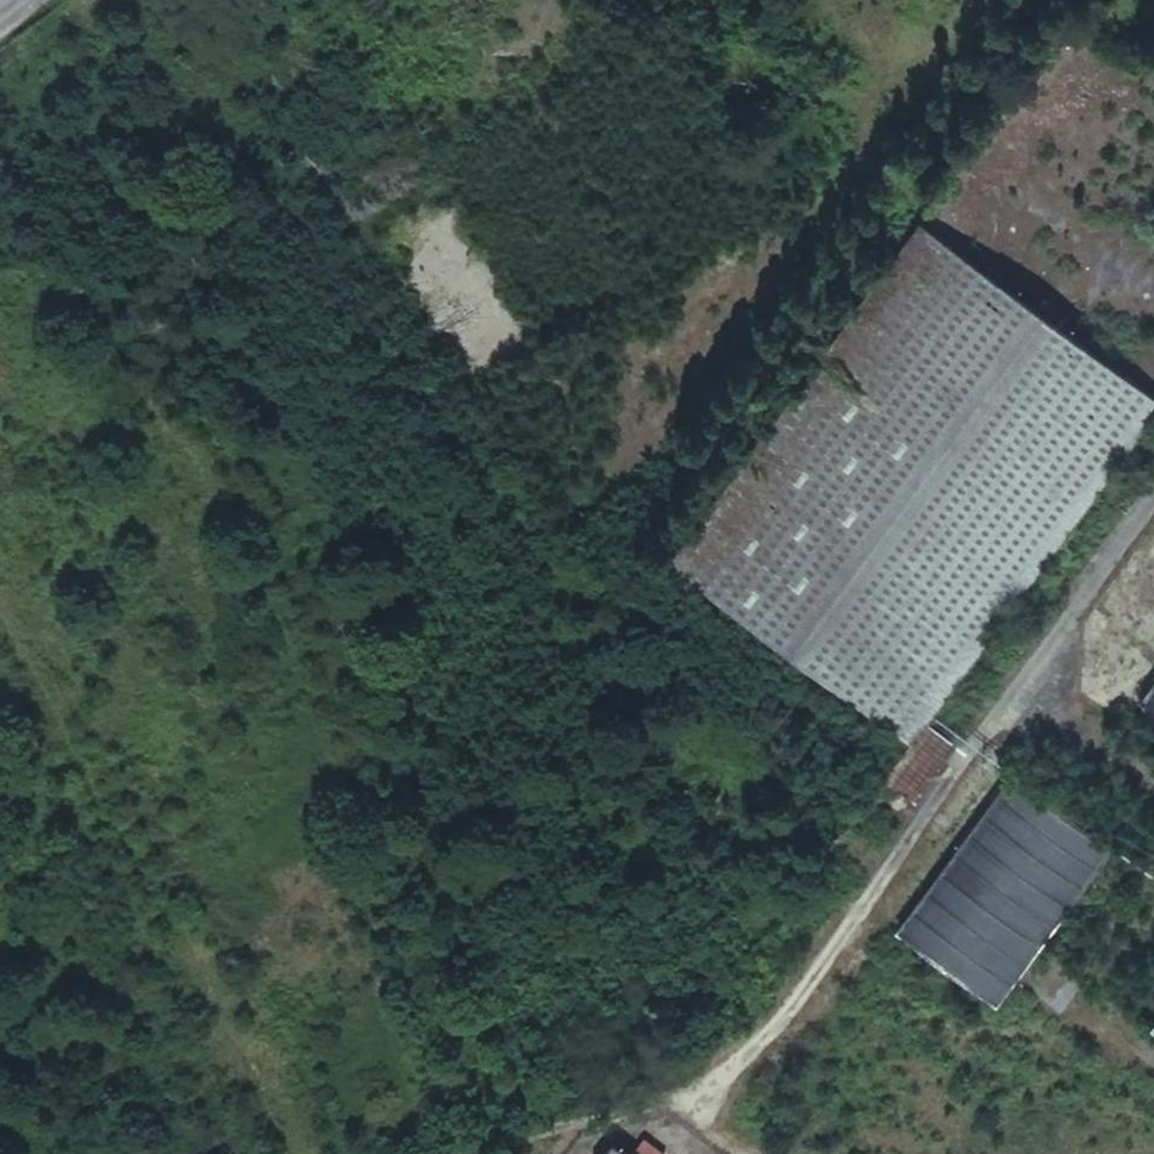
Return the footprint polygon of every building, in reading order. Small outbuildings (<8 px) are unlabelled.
[(662,550),(898,736),(1153,418),(1153,398),(927,217),(662,550)] [(1145,699),(1153,707),(1153,688),(1145,699)] [(1023,770),(905,920),(998,994),(1117,846),(1023,770)] [(606,1153),(640,1153),(620,1137),(606,1153)]
